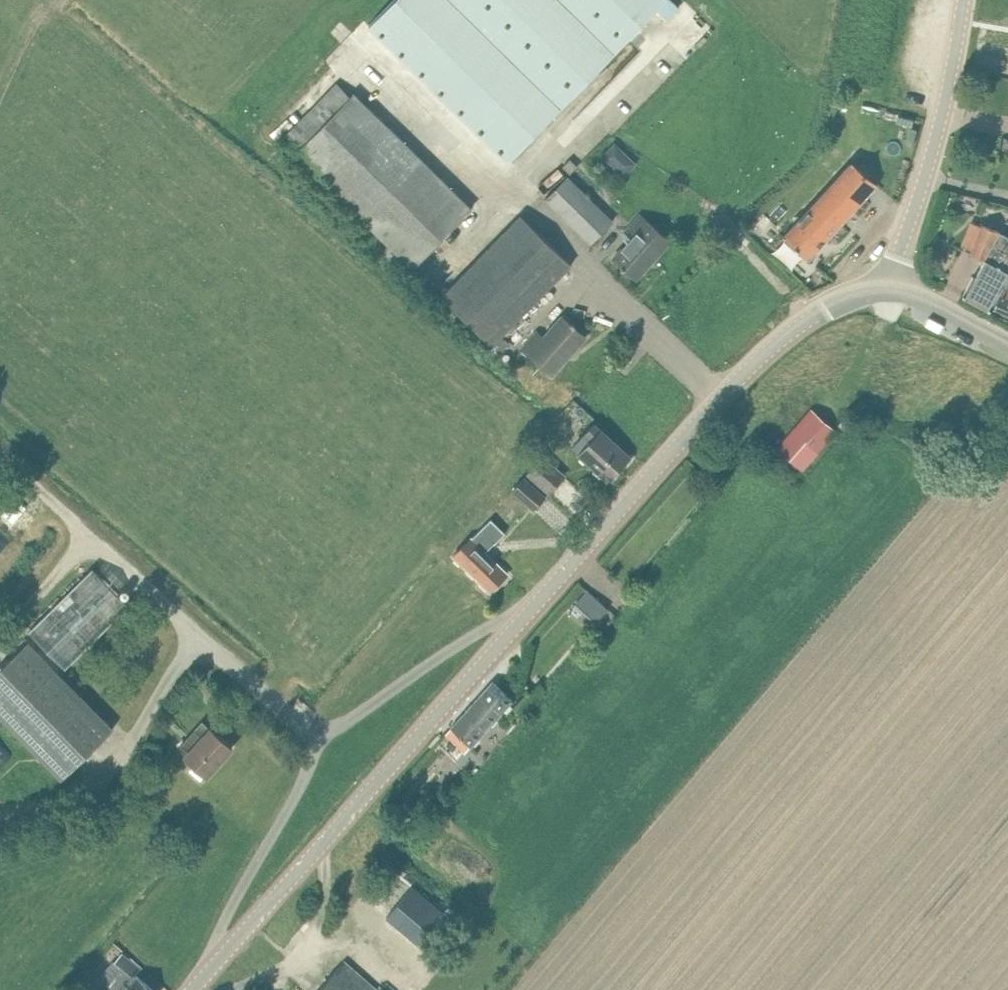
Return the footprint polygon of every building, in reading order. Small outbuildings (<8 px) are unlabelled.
[(666,0),(393,0),(368,26),(509,162),(666,0)] [(337,81),(280,140),(414,269),(472,208),(353,94),(352,95),(337,81)] [(612,142),(621,159),(646,146),(637,129),(612,142)] [(570,173),(578,166),(570,159),(563,166),(570,173)] [(809,259),(877,184),(851,160),(797,221),(783,236),(809,259)] [(591,244),(613,221),(568,176),(545,199),(591,244)] [(499,353),(509,342),(502,335),(571,264),(521,215),(441,296),(499,353)] [(637,279),(670,241),(640,215),(626,231),(632,237),(613,258),(637,279)] [(1007,278),(1007,235),(1001,232),(982,224),(970,253),(985,260),(975,277),(973,276),(963,295),(990,310),(991,310),(1007,278)] [(991,310),(1007,317),(1007,278),(991,310)] [(552,374),(586,336),(562,316),(544,337),(537,331),(523,348),(552,374)] [(811,408),(778,447),(793,460),(795,462),(803,469),(810,462),(837,431),(826,422),(811,408)] [(608,480),(630,457),(595,423),(573,447),(608,480)] [(550,492),(565,476),(543,456),(528,472),(550,492)] [(534,510),(546,497),(525,477),(513,491),(534,510)] [(471,538),(454,555),(491,593),(509,576),(483,550),(493,541),(495,544),(506,533),(491,518),(480,529),(481,529),(471,538)] [(66,668),(115,619),(130,605),(93,567),(29,630),(66,668)] [(597,620),(608,608),(587,589),(576,602),(597,620)] [(30,640),(0,669),(0,715),(61,779),(114,728),(30,640)] [(493,681),(482,693),(451,727),(466,741),(469,744),(501,710),(512,697),(493,681)] [(547,690),(545,688),(541,685),(539,682),(528,694),(536,701),(547,690)] [(536,702),(536,701),(528,694),(515,707),(524,715),(536,702)] [(207,775),(232,747),(202,720),(181,744),(189,752),(185,756),(207,775)] [(442,736),(436,744),(454,761),(469,744),(466,741),(451,727),(442,736)] [(123,953),(118,958),(115,963),(113,961),(93,985),(98,989),(154,989),(136,974),(140,969),(123,953)] [(376,988),(344,960),(318,989),(375,989),(376,988)]
